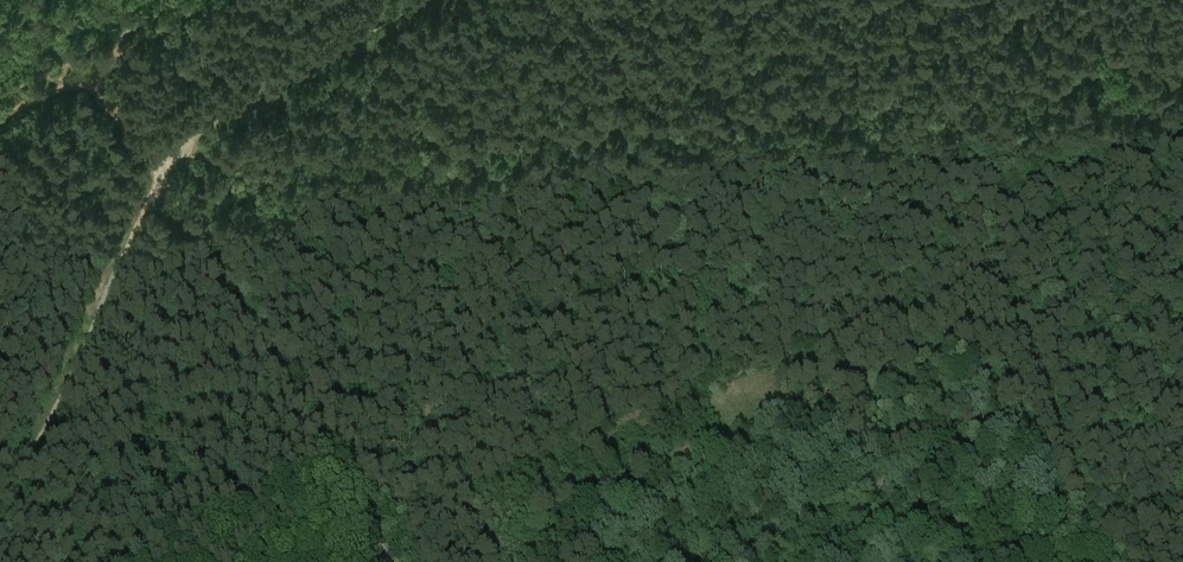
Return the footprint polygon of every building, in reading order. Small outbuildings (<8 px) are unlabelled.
[(1041,553),(1025,559),(1026,561),(1044,561),(1041,553)]
